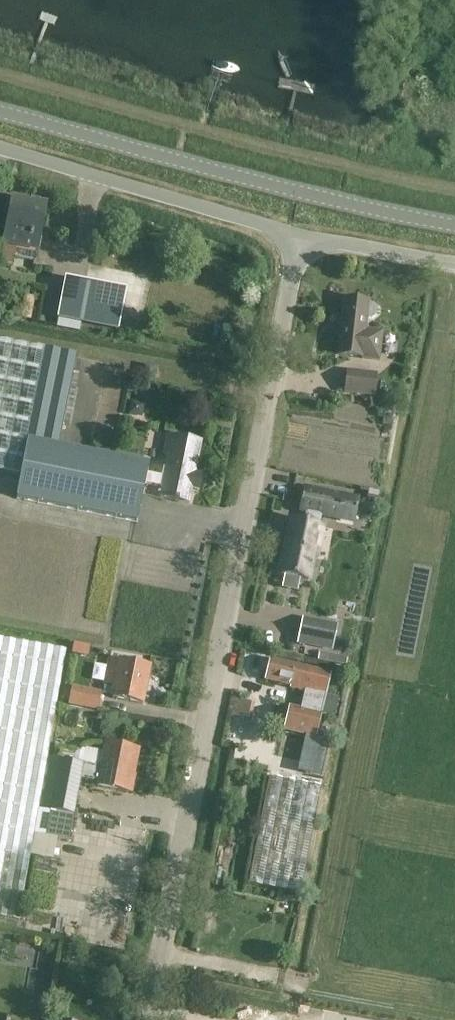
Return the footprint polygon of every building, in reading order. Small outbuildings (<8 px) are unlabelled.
[(3,248),(0,263),(12,265),(14,258),(34,262),(35,254),(36,254),(42,227),(46,208),(12,201),(8,220),(3,248)] [(137,288),(140,273),(106,268),(104,283),(137,288)] [(65,279),(57,320),(58,321),(81,325),(119,332),(127,291),(65,279)] [(17,311),(16,317),(20,318),(20,319),(31,321),(35,297),(25,295),(22,312),(17,311)] [(368,304),(368,302),(344,300),(338,354),(379,359),(382,331),(365,329),(367,317),(373,317),(376,315),(377,307),(374,304),(368,304)] [(59,448),(77,358),(0,342),(0,473),(21,477),(16,500),(105,518),(136,524),(140,507),(145,482),(163,485),(160,497),(189,503),(193,483),(200,485),(202,475),(195,473),(202,442),(168,435),(164,454),(169,455),(167,466),(164,468),(163,476),(148,473),(150,466),(59,448)] [(144,377),(155,379),(157,368),(146,366),(144,377)] [(345,392),(365,395),(374,396),(377,375),(347,371),(345,392)] [(131,401),(129,415),(143,418),(145,404),(131,401)] [(293,520),(281,576),(285,577),(283,587),(297,590),(299,580),(308,582),(320,527),(321,528),(322,526),(321,526),(323,514),(355,521),(359,500),(304,489),(300,510),(308,511),(305,523),(293,520)] [(304,619),(299,642),(331,648),(336,626),(304,619)] [(67,649),(0,637),(0,913),(19,917),(30,854),(53,859),(58,837),(70,839),(73,815),(80,779),(98,783),(97,786),(129,792),(134,767),(136,768),(140,750),(105,744),(101,766),(76,762),(78,751),(62,748),(60,759),(48,756),(67,649)] [(289,744),(278,742),(250,884),(302,894),(331,743),(324,742),(317,740),(331,674),(270,660),(266,680),(291,686),(291,688),(305,691),(301,709),(290,707),(284,732),(291,734),(289,744)] [(114,698),(123,700),(143,704),(150,667),(121,661),(118,674),(109,672),(106,687),(116,689),(114,698)] [(68,705),(94,710),(97,692),(71,687),(68,705)] [(235,700),(234,715),(253,717),(255,702),(235,700)]
